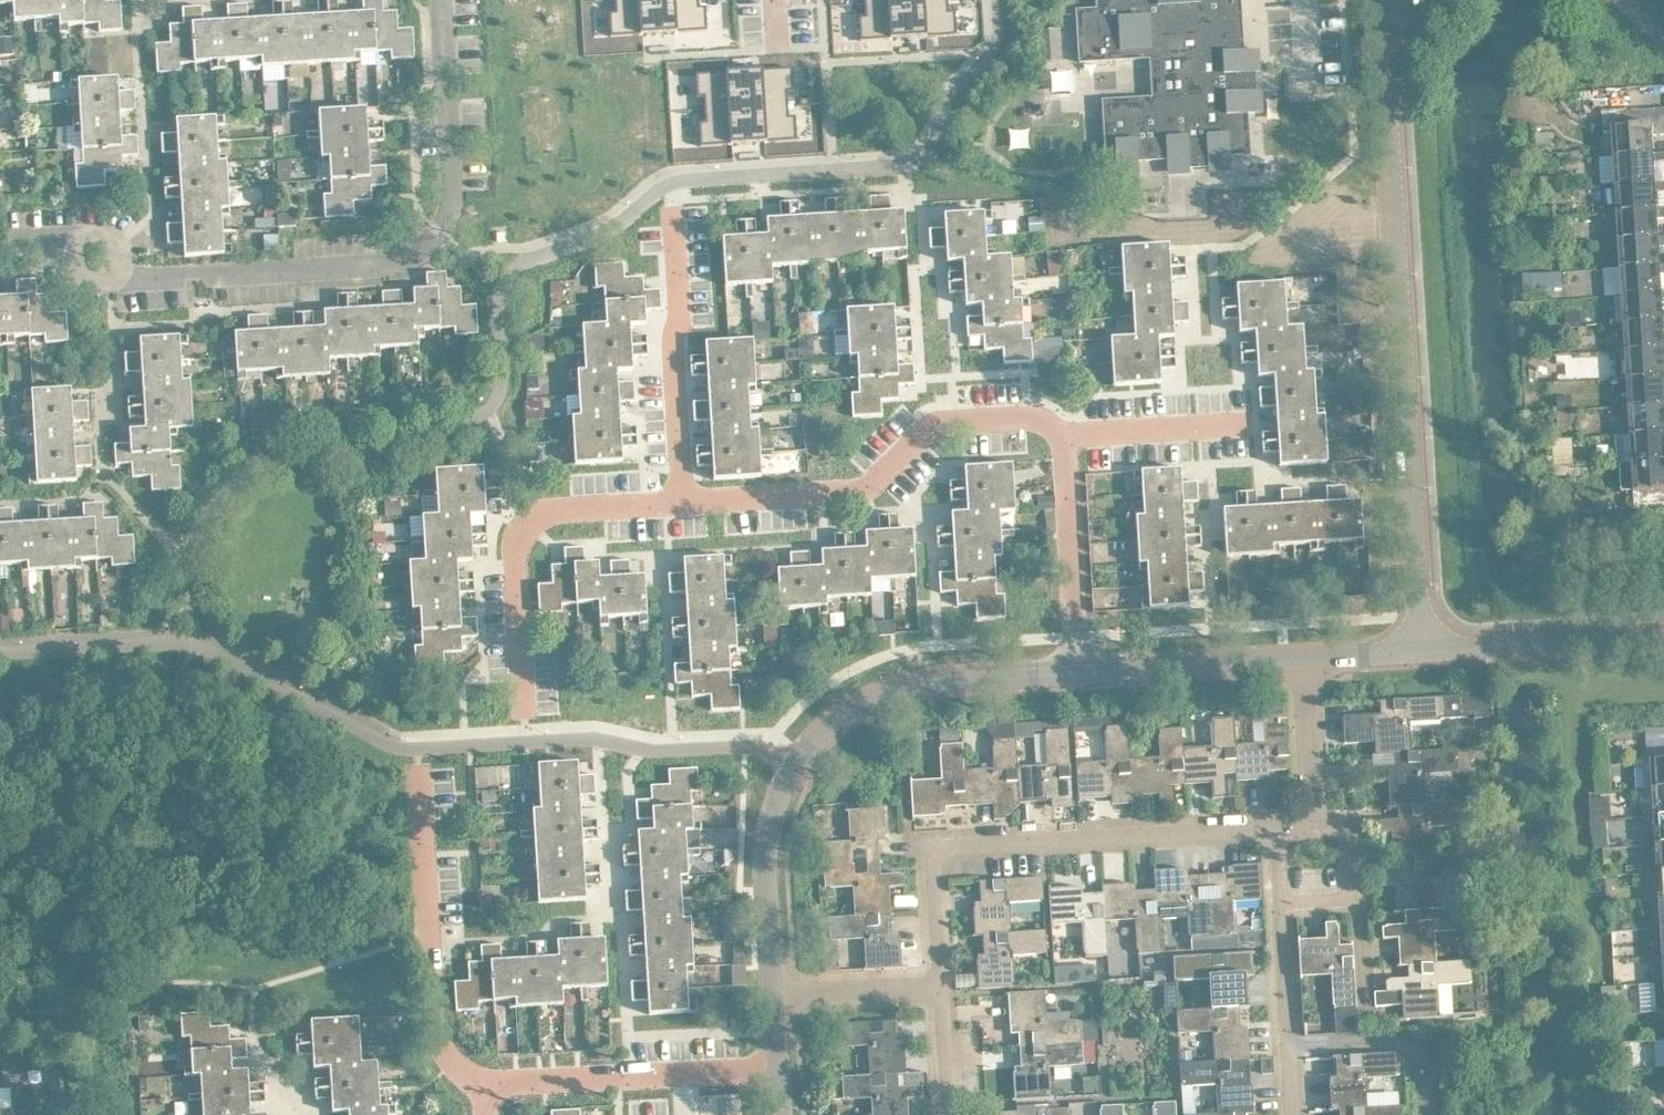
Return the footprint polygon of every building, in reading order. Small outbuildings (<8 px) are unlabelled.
[(42,30),(40,0),(17,0),(18,2),(16,2),(17,18),(38,17),(39,30),(42,30)] [(63,16),(64,16),(63,0),(40,0),(42,30),(45,30),(44,17),(63,16)] [(63,16),(64,32),(72,31),(72,23),(87,22),(86,0),(63,0),(64,16),(63,16)] [(87,22),(102,21),(103,29),(126,28),(124,0),(86,0),(87,22)] [(267,64),(286,63),(287,77),(290,76),(286,0),(276,0),(277,16),(264,17),(267,64)] [(290,76),(293,76),(293,63),(312,62),(309,14),(297,15),(296,0),(286,0),(290,76)] [(309,14),(312,62),(319,61),(319,53),(334,52),(331,0),(321,0),(322,13),(309,14)] [(334,52),(349,52),(350,60),(357,59),(354,11),(342,12),(341,0),(331,0),(334,52)] [(354,11),(357,59),(364,59),(364,51),(379,50),(376,0),(366,0),(367,10),(354,11)] [(379,50),(394,49),(395,57),(418,55),(416,26),(401,27),(400,8),(387,9),(386,0),(376,0),(379,50)] [(612,11),(614,35),(662,32),(660,0),(618,0),(619,11),(612,11)] [(662,32),(710,29),(709,5),(702,6),(702,0),(660,0),(662,32)] [(910,1),(912,36),(960,33),(959,10),(952,11),(951,0),(920,0),(910,1)] [(1080,8),(1083,60),(1112,58),(1154,56),(1156,95),(1106,98),(1106,109),(1110,160),(1120,160),(1121,170),(1142,169),(1141,159),(1171,157),(1171,167),(1192,165),(1212,164),(1233,163),(1232,153),(1253,152),(1252,140),(1251,121),(1251,111),(1260,110),(1259,89),(1258,70),(1257,49),(1247,49),(1246,39),(1245,20),(1243,0),(1100,0),(1100,7),(1080,8)] [(259,65),(267,64),(264,17),(251,17),(250,1),(241,2),(244,58),(259,57),(259,65)] [(869,16),(862,16),(864,39),(912,36),(910,1),(868,3),(869,16)] [(228,59),(244,58),(241,2),(231,3),(232,19),(219,19),(222,67),(229,67),(228,59)] [(214,68),(222,67),(219,19),(206,20),(205,4),(196,5),(199,61),(214,60),(214,68)] [(183,62),(199,61),(196,5),(186,5),(187,21),(173,22),(174,41),(159,42),(160,71),(184,69),(183,62)] [(16,35),(0,36),(1,54),(17,53),(16,35)] [(794,67),(748,69),(750,105),(789,103),(788,90),(795,90),(794,67)] [(748,69),(699,72),(700,96),(707,96),(707,108),(750,105),(748,69)] [(65,70),(57,70),(57,79),(66,79),(65,70)] [(82,86),(83,101),(139,98),(138,88),(122,89),(121,75),(73,78),(74,87),(82,86)] [(76,117),(76,125),(124,121),(123,109),(139,108),(139,98),(83,101),(84,117),(76,117)] [(789,103),(750,105),(752,142),(798,139),(796,115),(790,116),(789,103)] [(708,121),(701,121),(702,145),(752,142),(750,105),(707,108),(708,121)] [(310,131),(310,134),(387,128),(386,119),(370,120),(369,106),(322,109),(323,130),(310,131)] [(1630,107),(1604,109),(1605,126),(1615,126),(1634,124),(1633,109),(1631,109),(1630,107)] [(1618,155),(1656,152),(1655,134),(1663,133),(1663,107),(1633,109),(1634,124),(1615,126),(1615,127),(1616,127),(1618,155)] [(286,112),(276,113),(277,123),(286,123),(286,112)] [(164,132),(165,142),(220,138),(219,123),(227,122),(227,114),(179,117),(180,131),(164,132)] [(85,131),(86,147),(142,143),(141,133),(125,134),(124,121),(76,125),(77,132),(85,131)] [(324,136),(325,155),(373,152),(372,139),(388,138),(387,128),(310,134),(310,137),(324,136)] [(181,150),(182,163),(230,160),(230,152),(222,153),(220,138),(165,142),(165,151),(181,150)] [(142,143),(86,147),(87,162),(79,162),(80,185),(109,184),(108,169),(127,168),(126,154),(142,153),(142,143)] [(1619,182),(1658,180),(1658,179),(1657,162),(1663,161),(1663,151),(1656,152),(1618,155),(1619,182)] [(333,162),(334,177),(390,173),(390,164),(374,165),(373,152),(325,155),(325,163),(333,162)] [(293,158),(280,159),(281,179),(295,178),(293,158)] [(167,177),(168,187),(245,181),(245,178),(231,179),(230,160),(182,163),(183,176),(167,177)] [(390,173),(334,177),(335,193),(327,193),(329,216),(358,214),(357,199),(376,198),(375,184),(391,184),(390,173)] [(1621,210),(1660,208),(1660,207),(1659,189),(1663,189),(1663,179),(1658,179),(1658,180),(1619,182),(1621,210)] [(185,195),(186,208),(233,205),(232,185),(245,185),(245,181),(168,187),(169,197),(185,195)] [(893,193),(883,194),(886,249),(901,249),(902,257),(910,256),(908,216),(907,208),(894,209),(893,193)] [(874,210),(861,211),(864,259),(871,258),(871,250),(886,249),(883,194),(873,194),(874,210)] [(829,213),(816,214),(819,261),(826,261),(826,253),(841,252),(838,196),(828,197),(829,213)] [(848,196),(838,196),(841,252),(856,251),(857,259),(864,259),(861,211),(848,212),(848,196)] [(770,217),(771,233),(772,233),(774,264),(775,264),(793,263),(794,276),(797,276),(793,199),(783,200),(784,216),(770,217)] [(802,199),(793,199),(797,276),(800,276),(799,262),(819,261),(816,214),(803,215),(802,199)] [(281,204),(268,205),(268,217),(281,216),(281,213),(281,204)] [(170,222),(171,232),(227,228),(226,213),(234,212),(233,205),(186,208),(186,221),(170,222)] [(1623,238),(1661,236),(1661,235),(1660,217),(1663,217),(1663,207),(1660,207),(1660,208),(1621,210),(1623,238)] [(932,227),(933,236),(989,233),(988,218),(996,217),(995,209),(947,212),(948,226),(932,227)] [(281,216),(282,225),(299,224),(299,212),(281,213),(281,216)] [(1045,215),(1032,215),(1033,230),(1046,230),(1045,215)] [(1575,215),(1558,216),(1558,226),(1575,225),(1575,215)] [(758,217),(748,218),(753,294),(756,294),(755,281),(776,280),(775,264),(774,264),(772,233),(771,233),(759,233),(758,217)] [(753,294),(748,218),(739,219),(739,235),(726,235),(728,282),(749,281),(750,295),(753,294)] [(227,228),(171,232),(172,242),(188,241),(189,254),(237,252),(236,243),(228,243),(227,228)] [(282,232),(267,232),(267,248),(282,247),(282,232)] [(950,260),(966,259),(966,257),(998,255),(998,254),(997,248),(989,248),(989,233),(933,236),(933,246),(949,245),(950,260)] [(1624,266),(1663,264),(1663,263),(1662,245),(1663,245),(1663,235),(1661,235),(1661,236),(1623,238),(1624,266)] [(1112,266),(1112,269),(1190,265),(1189,255),(1173,256),(1172,242),(1124,245),(1126,265),(1112,266)] [(1065,250),(1051,250),(1052,273),(1067,272),(1065,250)] [(951,271),(951,281),(1029,276),(1028,273),(1015,274),(1014,253),(998,254),(998,255),(966,257),(966,259),(967,270),(951,271)] [(607,286),(608,301),(664,297),(663,287),(647,288),(647,274),(628,276),(627,261),(598,263),(599,286),(607,286)] [(1626,294),(1663,291),(1663,280),(1663,273),(1663,263),(1663,264),(1624,266),(1626,294)] [(1126,271),(1127,291),(1175,288),(1174,275),(1190,274),(1190,265),(1112,269),(1113,272),(1126,271)] [(417,288),(418,304),(419,304),(421,336),(422,336),(428,335),(428,327),(443,326),(439,270),(430,271),(431,287),(417,288)] [(449,270),(439,270),(443,326),(458,325),(459,333),(482,332),(480,303),(465,304),(464,285),(450,286),(449,270)] [(968,290),(969,304),(985,303),(985,301),(1017,299),(1016,298),(1015,280),(1029,279),(1029,276),(951,281),(952,290),(968,290)] [(21,294),(7,295),(10,343),(18,342),(17,334),(32,333),(29,277),(20,278),(21,294)] [(40,277),(29,277),(32,333),(48,332),(48,340),(71,339),(70,310),(56,310),(55,292),(41,293),(40,277)] [(1225,298),(1225,308),(1302,303),(1302,300),(1289,301),(1287,280),(1240,283),(1241,297),(1225,298)] [(1339,282),(1325,283),(1326,301),(1340,300),(1339,282)] [(1136,298),(1137,313),(1192,310),(1192,300),(1176,301),(1175,288),(1127,291),(1128,298),(1136,298)] [(386,306),(374,306),(377,354),(384,354),(383,346),(399,345),(395,289),(385,290),(386,306)] [(405,289),(395,289),(399,345),(414,344),(414,352),(423,351),(422,336),(421,336),(419,304),(418,304),(406,305),(405,289)] [(360,291),(350,292),(355,369),(358,369),(357,355),(377,354),(374,306),(361,307),(360,291)] [(1628,322),(1663,319),(1663,291),(1626,294),(1628,322)] [(327,309),(328,325),(330,325),(332,357),(333,357),(351,356),(352,369),(355,369),(350,292),(340,292),(341,308),(327,309)] [(3,335),(3,343),(10,343),(7,295),(0,295),(0,335),(3,335)] [(601,317),(602,323),(602,324),(633,322),(633,323),(650,322),(649,308),(665,307),(664,297),(608,301),(609,316),(601,317)] [(969,304),(970,325),(1026,321),(1025,306),(1033,306),(1032,297),(1016,298),(1017,299),(985,301),(985,303),(969,304)] [(1243,330),(1259,329),(1258,328),(1290,326),(1290,325),(1289,307),(1302,306),(1302,303),(1225,308),(1226,317),(1242,317),(1243,330)] [(837,328),(837,332),(915,327),(914,317),(898,318),(897,304),(849,307),(851,328),(837,328)] [(1583,309),(1567,310),(1567,324),(1584,323),(1583,309)] [(316,310),(306,311),(309,366),(325,365),(325,373),(334,373),(333,357),(332,357),(330,325),(328,325),(317,326),(316,310)] [(1129,329),(1130,335),(1130,336),(1162,334),(1162,335),(1178,334),(1177,320),(1193,319),(1192,310),(1137,313),(1137,328),(1129,329)] [(297,327),(285,328),(287,376),(295,375),(294,367),(309,366),(306,311),(296,311),(297,327)] [(264,369),(261,313),(251,314),(252,330),(238,331),(241,379),(250,378),(249,370),(264,369)] [(271,313),(261,313),(264,369),(280,368),(280,376),(287,376),(285,328),(272,329),(271,313)] [(1629,350),(1663,347),(1663,319),(1628,322),(1629,350)] [(1026,321),(970,325),(971,348),(1006,346),(1007,361),(1036,359),(1035,336),(1027,337),(1026,321)] [(574,345),(574,348),(651,343),(650,334),(634,335),(633,323),(633,322),(602,324),(602,323),(586,324),(587,344),(574,345)] [(1076,323),(1066,324),(1066,334),(1077,334),(1076,323)] [(1243,342),(1244,352),(1321,347),(1321,344),(1307,345),(1306,324),(1290,325),(1290,326),(1258,328),(1259,329),(1259,341),(1243,342)] [(851,334),(852,353),(900,350),(899,338),(915,337),(915,327),(837,332),(838,335),(851,334)] [(128,351),(128,361),(184,358),(183,343),(191,342),(190,334),(143,337),(144,350),(128,351)] [(1122,344),(1123,359),(1179,356),(1178,346),(1162,347),(1162,335),(1162,334),(1130,336),(1130,335),(1114,336),(1114,344),(1122,344)] [(816,335),(803,335),(803,349),(814,349),(816,347),(816,335)] [(693,355),(694,364),(749,361),(748,346),(755,345),(755,337),(708,340),(709,354),(693,355)] [(587,350),(588,369),(588,370),(620,368),(620,369),(636,368),(635,354),(651,353),(651,343),(574,348),(574,351),(587,350)] [(1261,375),(1277,374),(1277,372),(1309,370),(1308,351),(1321,350),(1321,347),(1244,352),(1245,362),(1260,361),(1261,375)] [(1631,377),(1663,375),(1663,347),(1629,350),(1631,377)] [(802,348),(788,349),(789,358),(803,357),(802,348)] [(861,360),(861,375),(917,372),(917,362),(901,363),(900,350),(852,353),(853,361),(861,360)] [(1179,356),(1123,359),(1124,374),(1116,375),(1117,383),(1164,380),(1164,367),(1180,366),(1179,356)] [(145,370),(146,383),(193,380),(193,373),(185,373),(184,358),(128,361),(129,371),(145,370)] [(710,373),(711,386),(758,383),(758,376),(750,376),(749,361),(694,364),(694,374),(710,373)] [(581,378),(582,393),(638,390),(637,380),(621,381),(620,369),(620,368),(588,370),(588,369),(572,370),(573,378),(581,378)] [(1262,386),(1263,396),(1318,393),(1317,377),(1325,377),(1325,369),(1309,370),(1277,372),(1277,374),(1278,385),(1262,386)] [(917,372),(861,375),(862,391),(854,391),(856,414),(885,413),(884,398),(903,397),(902,383),(918,382),(917,372)] [(1633,405),(1663,403),(1663,375),(1631,377),(1633,405)] [(250,378),(241,379),(241,390),(250,389),(250,378)] [(130,397),(131,406),(187,403),(186,388),(194,387),(193,380),(146,383),(146,396),(130,397)] [(696,400),(697,409),(752,406),(751,391),(759,390),(758,383),(711,386),(712,399),(696,400)] [(35,397),(36,412),(92,409),(91,399),(75,400),(74,386),(27,389),(27,398),(35,397)] [(575,409),(575,416),(623,413),(622,400),(638,399),(638,390),(582,393),(583,408),(575,409)] [(804,392),(794,393),(794,400),(804,400),(804,392)] [(1279,405),(1280,418),(1328,415),(1327,407),(1319,408),(1318,393),(1263,396),(1263,406),(1279,405)] [(1575,393),(1555,393),(1555,411),(1573,410),(1575,410),(1575,393)] [(148,415),(148,427),(148,428),(180,426),(180,427),(196,426),(196,419),(196,418),(188,418),(187,403),(131,406),(132,416),(148,415)] [(1634,433),(1663,431),(1663,403),(1633,405),(1634,433)] [(713,418),(714,431),(761,428),(761,421),(753,421),(752,406),(697,409),(697,419),(713,418)] [(29,428),(29,435),(77,433),(76,420),(92,419),(92,409),(36,412),(37,428),(29,428)] [(1573,410),(1555,411),(1556,429),(1574,429),(1573,410)] [(575,416),(577,438),(640,435),(640,425),(624,426),(623,413),(575,416)] [(1265,431),(1265,441),(1321,438),(1320,422),(1328,422),(1328,415),(1280,418),(1281,430),(1265,431)] [(117,442),(118,453),(174,449),(173,434),(181,433),(180,427),(180,426),(148,428),(148,427),(132,428),(133,442),(117,442)] [(699,445),(699,455),(776,450),(776,447),(762,448),(761,428),(714,431),(715,444),(699,445)] [(1636,461),(1663,459),(1663,431),(1634,433),(1636,461)] [(38,442),(38,458),(94,454),(94,444),(78,445),(77,433),(29,435),(30,443),(38,442)] [(640,435),(577,438),(578,462),(626,459),(625,445),(641,444),(640,435)] [(1575,437),(1554,437),(1555,466),(1576,465),(1575,437)] [(1321,438),(1265,441),(1266,451),(1282,450),(1283,464),(1330,461),(1330,452),(1322,453),(1321,438)] [(174,449),(118,453),(119,462),(135,461),(135,475),(154,474),(155,489),(184,487),(183,464),(175,464),(174,449)] [(776,450),(699,455),(700,465),(716,464),(717,477),(764,474),(763,454),(776,453),(776,450)] [(94,454),(38,458),(39,473),(31,473),(32,482),(80,479),(79,465),(95,464),(94,454)] [(1636,461),(1621,462),(1623,490),(1635,489),(1636,504),(1663,502),(1663,459),(1636,461)] [(1372,461),(1373,478),(1386,478),(1385,460),(1372,461)] [(952,480),(953,489),(1009,486),(1008,471),(1016,470),(1015,462),(968,465),(968,479),(952,480)] [(426,489),(426,493),(504,488),(503,478),(487,479),(486,465),(438,468),(439,489),(426,489)] [(1144,477),(1145,493),(1201,489),(1201,479),(1185,480),(1184,466),(1136,470),(1136,478),(1144,477)] [(1349,483),(1339,484),(1342,540),(1357,539),(1358,547),(1366,546),(1363,499),(1350,499),(1349,483)] [(1330,501),(1317,501),(1320,549),(1327,549),(1327,541),(1342,540),(1339,484),(1329,485),(1330,501)] [(970,498),(970,510),(970,511),(1002,509),(1002,510),(1018,509),(1018,501),(1010,501),(1009,486),(953,489),(954,499),(970,498)] [(1304,486),(1294,487),(1297,542),(1312,542),(1313,550),(1320,549),(1317,501),(1305,502),(1304,486)] [(1285,503),(1272,504),(1275,552),(1282,551),(1282,543),(1297,542),(1294,487),(1284,487),(1285,503)] [(440,495),(441,513),(441,514),(473,512),(473,513),(489,512),(488,498),(504,497),(504,488),(426,493),(426,496),(440,495)] [(1138,508),(1139,516),(1186,513),(1186,500),(1202,499),(1201,489),(1145,493),(1146,508),(1138,508)] [(1252,545),(1249,489),(1239,490),(1240,506),(1226,507),(1229,555),(1237,554),(1237,546),(1252,545)] [(1259,489),(1249,489),(1252,545),(1267,544),(1268,552),(1275,552),(1272,504),(1259,505),(1259,489)] [(1058,495),(1040,496),(1041,508),(1049,508),(1058,507),(1058,495)] [(402,499),(387,500),(389,515),(404,514),(402,499)] [(87,518),(74,519),(77,566),(84,566),(84,558),(99,557),(96,501),(86,502),(87,518)] [(105,501),(96,501),(99,557),(114,556),(115,564),(120,564),(134,563),(138,563),(136,535),(122,535),(120,516),(106,517),(105,501)] [(60,503),(50,504),(54,560),(69,559),(70,567),(77,566),(74,519),(61,519),(60,503)] [(42,520),(29,521),(32,569),(39,569),(39,561),(54,560),(50,504),(41,505),(42,520)] [(15,506),(5,507),(9,563),(24,562),(24,570),(32,569),(29,521),(16,522),(15,506)] [(9,563),(5,507),(0,507),(0,563),(9,563)] [(939,526),(940,535),(1017,531),(1017,528),(1003,528),(1002,510),(1002,509),(970,511),(970,510),(954,511),(955,525),(939,526)] [(413,535),(413,539),(490,534),(490,524),(474,525),(473,513),(473,512),(441,514),(441,513),(425,514),(427,535),(413,535)] [(868,530),(869,546),(870,546),(872,577),(874,577),(892,576),(892,590),(896,590),(891,512),(881,513),(882,529),(868,530)] [(901,512),(891,512),(896,590),(899,589),(898,576),(919,575),(915,527),(902,528),(901,512)] [(1147,522),(1148,538),(1204,534),(1203,525),(1187,526),(1186,513),(1139,516),(1139,523),(1147,522)] [(388,530),(376,531),(376,541),(389,540),(388,530)] [(857,530),(847,531),(850,587),(865,586),(866,594),(875,593),(874,577),(872,577),(870,546),(869,546),(858,547),(857,530)] [(824,549),(825,564),(826,564),(828,596),(829,596),(835,596),(835,588),(850,587),(847,531),(837,532),(838,548),(824,549)] [(956,544),(957,557),(1005,554),(1004,535),(1017,534),(1017,531),(940,535),(940,545),(956,544)] [(427,541),(428,559),(428,560),(460,558),(460,560),(476,559),(475,545),(491,544),(490,534),(413,539),(413,542),(427,541)] [(1141,553),(1141,561),(1189,558),(1188,545),(1204,544),(1204,534),(1148,538),(1149,553),(1141,553)] [(596,609),(602,608),(603,608),(601,576),(602,576),(601,560),(587,561),(586,545),(577,546),(580,601),(595,601),(596,609)] [(565,602),(580,601),(577,546),(567,546),(568,562),(554,563),(555,582),(540,583),(542,612),(565,610),(565,602)] [(812,549),(803,550),(806,606),(821,605),(822,613),(830,612),(829,596),(828,596),(826,564),(825,564),(813,565),(812,549)] [(806,606),(803,550),(793,551),(794,566),(780,567),(783,615),(791,615),(791,607),(806,606)] [(671,572),(672,582),(727,578),(726,563),(734,563),(734,554),(686,557),(687,571),(671,572)] [(942,571),(943,581),(998,577),(997,562),(1005,561),(1005,554),(957,557),(958,570),(942,571)] [(421,568),(422,583),(477,580),(477,570),(461,571),(460,560),(460,558),(428,560),(428,559),(412,560),(413,569),(421,568)] [(632,558),(623,559),(626,615),(641,614),(642,622),(650,621),(647,573),(633,574),(632,558)] [(1150,568),(1151,583),(1207,579),(1206,570),(1190,571),(1189,558),(1141,561),(1142,568),(1150,568)] [(603,608),(602,608),(603,624),(611,624),(611,616),(626,615),(623,559),(612,559),(614,575),(602,576),(601,576),(603,608)] [(134,563),(120,564),(120,575),(135,574),(134,563)] [(39,569),(32,569),(33,592),(40,591),(39,569)] [(998,577),(943,581),(943,590),(959,589),(960,603),(979,602),(980,617),(1009,615),(1007,592),(999,592),(998,577)] [(688,590),(689,603),(737,600),(736,593),(728,594),(727,578),(672,582),(672,591),(688,590)] [(1207,579),(1151,583),(1152,598),(1144,599),(1144,607),(1192,604),(1191,590),(1207,589),(1207,579)] [(414,599),(415,606),(463,603),(462,591),(478,590),(477,580),(422,583),(422,599),(414,599)] [(674,617),(675,627),(730,623),(729,608),(737,608),(737,600),(689,603),(690,616),(674,617)] [(423,613),(424,629),(480,625),(479,615),(463,616),(463,603),(415,606),(415,614),(423,613)] [(0,615),(0,631),(12,630),(12,615),(0,615)] [(691,636),(692,648),(740,645),(739,638),(731,639),(730,623),(675,627),(675,637),(691,636)] [(480,625),(424,629),(425,644),(417,644),(419,667),(448,666),(447,651),(465,650),(465,636),(481,635),(480,625)] [(780,625),(767,625),(768,643),(781,642),(780,625)] [(677,662),(677,672),(733,668),(732,653),(740,653),(740,645),(692,648),(693,661),(677,662)] [(786,665),(775,666),(776,677),(787,676),(786,665)] [(733,668),(677,672),(678,682),(694,681),(695,694),(713,693),(714,708),(743,706),(742,683),(734,684),(733,668)] [(1495,692),(1476,693),(1478,716),(1497,715),(1495,692)] [(1376,753),(1399,751),(1398,751),(1413,750),(1413,749),(1411,719),(1463,715),(1462,694),(1384,699),(1385,713),(1364,715),(1364,714),(1346,716),(1348,741),(1379,739),(1379,751),(1376,751),(1376,753)] [(1269,743),(1238,745),(1239,770),(1238,770),(1239,778),(1272,776),(1272,768),(1293,767),(1289,706),(1267,707),(1269,743)] [(1246,709),(1240,715),(1248,724),(1255,718),(1246,709)] [(1130,713),(1108,714),(1109,725),(1131,723),(1130,713)] [(1216,746),(1185,748),(1187,781),(1214,779),(1215,796),(1227,796),(1225,771),(1238,770),(1239,770),(1238,745),(1236,715),(1214,716),(1216,746)] [(1050,764),(1020,766),(1019,766),(1020,792),(1020,800),(1058,797),(1059,805),(1074,804),(1074,807),(1075,807),(1074,792),(1073,792),(1073,789),(1074,788),(1070,719),(1048,721),(1050,764)] [(1134,800),(1134,793),(1133,785),(1134,785),(1132,759),(1133,759),(1131,723),(1109,725),(1111,760),(1079,762),(1081,796),(1119,793),(1119,801),(1134,800)] [(1133,785),(1134,793),(1162,791),(1163,807),(1174,807),(1173,782),(1187,781),(1185,748),(1184,726),(1162,728),(1164,757),(1133,759),(1132,759),(1134,785),(1133,785)] [(966,769),(968,803),(995,801),(997,818),(1008,817),(1007,793),(1020,792),(1019,766),(1020,766),(1018,737),(996,738),(997,767),(967,769),(966,769)] [(948,804),(968,803),(966,769),(967,769),(965,742),(943,743),(945,779),(913,781),(915,814),(949,812),(948,804)] [(1394,806),(1402,805),(1402,804),(1428,803),(1428,802),(1426,771),(1461,769),(1460,747),(1413,749),(1413,750),(1398,751),(1399,751),(1399,765),(1375,766),(1376,778),(1392,777),(1394,806)] [(1656,786),(1663,786),(1663,757),(1653,757),(1653,759),(1654,759),(1656,786)] [(541,771),(542,786),(598,783),(597,773),(581,774),(581,760),(533,763),(533,771),(541,771)] [(639,798),(639,808),(695,805),(694,789),(702,789),(700,766),(671,767),(672,782),(654,783),(655,797),(639,798)] [(535,802),(536,809),(583,806),(583,793),(599,792),(598,783),(542,786),(543,801),(535,802)] [(498,789),(485,790),(486,800),(499,799),(498,789)] [(1608,796),(1592,797),(1594,820),(1609,819),(1608,796)] [(1397,858),(1405,858),(1405,857),(1431,856),(1431,855),(1429,824),(1464,822),(1463,800),(1428,802),(1428,803),(1402,804),(1402,805),(1403,818),(1378,820),(1379,831),(1396,830),(1397,858)] [(656,817),(657,829),(657,830),(688,828),(688,829),(704,828),(703,819),(696,820),(695,805),(639,808),(640,818),(656,817)] [(524,829),(524,832),(601,828),(600,818),(584,819),(583,806),(536,809),(537,828),(524,829)] [(820,865),(826,864),(882,860),(880,840),(888,840),(886,806),(852,808),(854,840),(819,843),(820,865)] [(537,835),(539,854),(586,851),(585,839),(601,838),(601,828),(524,832),(524,836),(537,835)] [(625,844),(626,854),(703,850),(703,846),(689,847),(688,829),(688,828),(657,830),(657,829),(641,830),(641,843),(625,844)] [(1610,832),(1594,833),(1595,846),(1605,846),(1611,845),(1610,832)] [(498,834),(485,835),(485,846),(499,845),(498,834)] [(643,863),(643,876),(691,873),(690,854),(703,853),(703,850),(626,854),(627,864),(643,863)] [(547,861),(548,876),(604,873),(603,863),(587,864),(586,851),(539,854),(539,862),(547,861)] [(1399,883),(1400,911),(1434,908),(1432,877),(1468,875),(1466,853),(1431,855),(1431,856),(1405,857),(1405,858),(1406,871),(1381,873),(1382,884),(1399,883)] [(857,883),(859,914),(859,915),(893,913),(891,885),(908,884),(907,873),(882,874),(882,860),(826,864),(828,885),(857,883)] [(1231,873),(1211,875),(1215,936),(1236,935),(1234,899),(1266,897),(1264,864),(1231,866),(1231,873)] [(1157,870),(1158,889),(1159,889),(1160,904),(1191,902),(1193,937),(1215,936),(1211,875),(1191,876),(1190,868),(1157,870)] [(604,873),(548,876),(549,892),(541,892),(542,900),(589,898),(588,884),(604,883),(604,873)] [(628,890),(629,899),(684,896),(683,881),(691,880),(691,873),(643,876),(644,889),(628,890)] [(1619,874),(1609,874),(1609,894),(1619,894),(1619,874)] [(979,934),(987,933),(1013,931),(1013,930),(1011,900),(1046,897),(1045,875),(983,879),(984,900),(977,900),(979,934)] [(1105,885),(1105,893),(1106,893),(1107,918),(1108,918),(1139,916),(1141,952),(1163,951),(1160,904),(1159,889),(1158,889),(1139,890),(1138,883),(1105,885)] [(1106,893),(1105,893),(1086,894),(1085,886),(1052,888),(1054,922),(1086,920),(1088,955),(1110,954),(1108,918),(1107,918),(1106,893)] [(645,908),(646,921),(694,918),(693,911),(685,911),(684,896),(629,899),(629,909),(645,908)] [(1403,964),(1411,963),(1437,961),(1437,960),(1435,930),(1471,927),(1470,905),(1434,908),(1400,911),(1408,911),(1409,924),(1385,926),(1385,937),(1402,936),(1403,964)] [(859,915),(859,914),(831,916),(833,938),(868,936),(870,968),(904,966),(902,932),(894,933),(893,913),(859,915)] [(631,935),(632,945),(687,941),(686,926),(694,925),(694,918),(646,921),(647,934),(631,935)] [(593,921),(583,922),(588,999),(591,999),(590,985),(610,984),(607,936),(594,937),(593,921)] [(1337,1007),(1338,1033),(1361,1031),(1360,1010),(1359,1010),(1359,1006),(1355,945),(1340,946),(1339,921),(1327,922),(1328,938),(1300,940),(1302,966),(1303,974),(1334,972),(1337,1007)] [(560,939),(561,955),(563,955),(564,987),(565,987),(584,986),(585,999),(588,999),(583,922),(573,922),(574,938),(560,939)] [(987,933),(988,953),(980,953),(983,987),(1016,985),(1014,952),(1050,950),(1048,928),(1013,930),(1013,931),(987,933)] [(530,957),(517,958),(520,1005),(528,1005),(527,997),(542,996),(539,940),(529,941),(530,957)] [(549,940),(539,940),(542,996),(558,995),(558,1003),(566,1003),(565,987),(564,987),(563,955),(561,955),(550,956),(549,940)] [(648,953),(649,966),(697,963),(696,956),(688,956),(687,941),(632,945),(632,954),(648,953)] [(504,942),(494,943),(497,999),(513,998),(513,1006),(520,1005),(517,958),(505,958),(504,942)] [(497,999),(494,943),(484,944),(485,960),(471,960),(472,979),(457,980),(459,1009),(482,1008),(482,1000),(497,999)] [(1213,976),(1215,1007),(1241,1006),(1241,1007),(1248,1006),(1246,974),(1254,974),(1253,951),(1176,956),(1177,978),(1213,976)] [(830,954),(830,968),(844,967),(843,954),(830,954)] [(1411,963),(1412,977),(1388,979),(1388,990),(1378,991),(1379,1005),(1406,1003),(1407,1017),(1440,1015),(1439,983),(1474,980),(1473,958),(1437,960),(1437,961),(1411,963)] [(634,980),(635,990),(690,986),(689,971),(697,970),(697,963),(649,966),(650,979),(634,980)] [(1097,963),(1057,965),(1058,982),(1098,979),(1097,963)] [(690,986),(635,990),(635,1000),(651,999),(652,1012),(700,1009),(699,1001),(691,1001),(690,986)] [(1022,1024),(1023,1044),(1085,1040),(1083,1020),(1083,1019),(1048,1021),(1046,989),(1012,991),(1014,1024),(1022,1024)] [(1216,1029),(1218,1060),(1244,1059),(1252,1059),(1250,1026),(1242,1026),(1241,1007),(1241,1006),(1215,1007),(1179,1009),(1180,1031),(1216,1029)] [(734,1009),(735,1021),(752,1020),(751,1008),(734,1009)] [(193,1035),(194,1050),(250,1046),(249,1037),(233,1038),(232,1024),(214,1025),(213,1010),(184,1012),(185,1035),(193,1035)] [(152,1014),(142,1015),(143,1028),(153,1028),(152,1014)] [(299,1033),(299,1043),(355,1040),(354,1025),(362,1024),(362,1016),(314,1019),(315,1032),(299,1033)] [(872,1042),(874,1073),(874,1074),(900,1072),(900,1073),(908,1073),(905,1039),(898,1040),(896,1019),(835,1022),(836,1045),(872,1042)] [(1100,1019),(1083,1020),(1085,1040),(1097,1039),(1101,1039),(1100,1019)] [(1097,1039),(1085,1040),(1086,1062),(1099,1061),(1097,1039)] [(317,1066),(333,1065),(333,1064),(364,1062),(364,1061),(364,1055),(356,1055),(355,1040),(299,1043),(300,1053),(316,1052),(317,1066)] [(1085,1040),(1023,1044),(1025,1064),(1017,1065),(1019,1098),(1053,1096),(1051,1064),(1086,1062),(1085,1040)] [(1635,1044),(1618,1045),(1620,1070),(1636,1069),(1635,1044)] [(187,1074),(203,1073),(203,1072),(235,1070),(235,1069),(234,1057),(250,1056),(250,1046),(194,1050),(195,1065),(187,1066),(187,1074)] [(1194,1050),(1185,1050),(1186,1062),(1195,1061),(1194,1050)] [(1335,1110),(1343,1109),(1368,1107),(1368,1106),(1366,1076),(1402,1073),(1400,1051),(1339,1055),(1341,1076),(1333,1077),(1335,1110)] [(1277,1058),(1264,1058),(1264,1073),(1277,1073),(1277,1058)] [(1219,1082),(1221,1112),(1221,1113),(1247,1112),(1255,1112),(1253,1079),(1245,1079),(1244,1059),(1218,1060),(1195,1061),(1186,1062),(1182,1062),(1184,1084),(1219,1082)] [(317,1078),(318,1088),(395,1083),(395,1080),(381,1081),(380,1060),(364,1061),(364,1062),(333,1064),(333,1065),(333,1077),(317,1078)] [(191,1092),(191,1095),(268,1091),(268,1081),(252,1082),(251,1068),(235,1069),(235,1070),(203,1072),(203,1073),(205,1091),(191,1092)] [(876,1114),(910,1114),(909,1097),(926,1096),(925,1085),(901,1087),(900,1073),(900,1072),(874,1074),(874,1073),(844,1075),(846,1098),(875,1096),(876,1114)] [(844,1075),(833,1076),(834,1098),(846,1098),(844,1075)] [(53,1090),(44,1090),(45,1108),(64,1107),(62,1077),(56,1077),(52,1082),(53,1090)] [(335,1110),(351,1109),(351,1108),(383,1106),(383,1105),(382,1087),(395,1086),(395,1083),(318,1088),(319,1097),(335,1096),(335,1110)] [(16,1110),(14,1087),(0,1087),(0,1111),(16,1110)] [(254,1114),(254,1113),(253,1101),(269,1100),(268,1091),(191,1095),(192,1098),(205,1098),(206,1114),(238,1114),(254,1114)] [(1179,1100),(1157,1101),(1158,1114),(1180,1114),(1179,1100)] [(1126,1103),(1104,1104),(1104,1114),(1127,1114),(1126,1103)] [(391,1113),(399,1113),(399,1104),(383,1105),(383,1106),(351,1108),(351,1109),(352,1114),(392,1114),(391,1113)] [(1020,1105),(1020,1109),(1020,1114),(1039,1114),(1038,1104),(1020,1105)] [(1198,1104),(1185,1105),(1186,1114),(1198,1114),(1198,1104)] [(1404,1104),(1368,1106),(1368,1107),(1343,1109),(1343,1114),(1404,1114),(1404,1104)] [(1020,1109),(998,1111),(998,1106),(965,1108),(966,1114),(1020,1114),(1020,1109)] [(1073,1106),(1051,1107),(1051,1114),(1073,1114),(1073,1106)]
